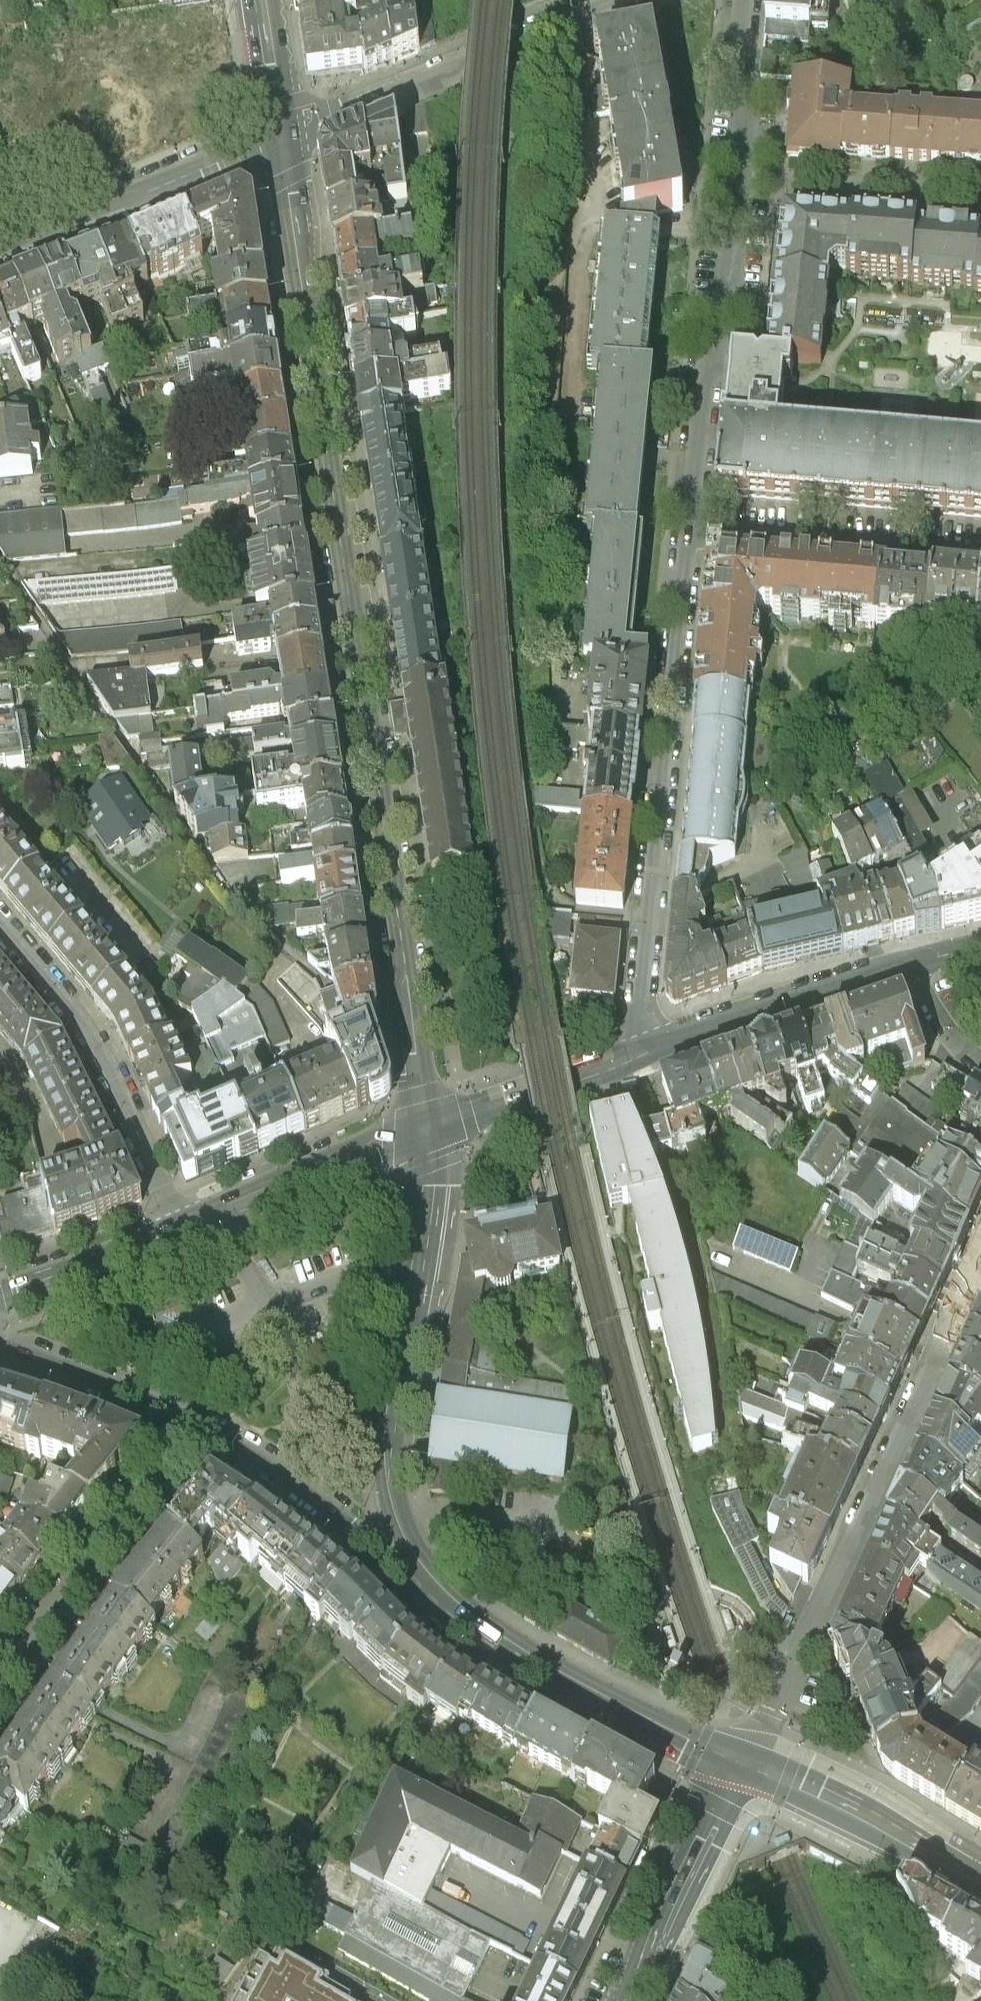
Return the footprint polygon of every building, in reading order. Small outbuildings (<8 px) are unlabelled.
[(10,9),(6,0),(0,0),(0,15),(10,9)] [(300,14),(350,0),(298,0),(300,14)] [(300,14),(307,58),(310,60),(313,63),(363,55),(359,32),(356,11),(353,0),(350,0),(300,14)] [(392,50),(383,0),(353,0),(356,11),(371,9),(374,25),(366,26),(359,32),(363,55),(365,61),(387,52),(392,50)] [(392,50),(416,39),(434,32),(430,0),(423,0),(413,1),(413,0),(408,0),(401,1),(400,0),(383,0),(392,50)] [(765,12),(809,16),(809,15),(827,17),(829,0),(766,0),(765,12)] [(808,31),(809,16),(765,12),(763,26),(808,31)] [(609,104),(628,211),(656,206),(683,202),(652,27),(597,37),(604,78),(589,81),(589,82),(590,82),(594,106),(593,106),(593,107),(609,104)] [(773,43),(761,43),(759,65),(771,66),(773,43)] [(842,125),(846,99),(848,74),(822,71),(795,68),(794,81),(792,103),(787,148),(832,153),(840,147),(842,125)] [(867,150),(883,151),(885,129),(888,103),(846,99),(842,125),(840,147),(867,150)] [(908,154),(931,156),(934,131),(937,108),(888,103),(885,129),(883,151),(908,154)] [(380,111),(362,119),(369,164),(386,162),(384,165),(388,191),(392,191),(405,188),(402,167),(393,106),(380,111)] [(980,161),(980,112),(937,108),(934,131),(931,156),(946,157),(980,161)] [(320,143),(324,170),(329,201),(357,196),(355,186),(352,168),(370,165),(369,164),(362,119),(325,135),(322,139),(320,143)] [(402,167),(405,188),(419,186),(435,184),(433,162),(402,167)] [(240,183),(184,207),(194,230),(213,221),(220,266),(262,260),(250,188),(244,185),(240,183)] [(357,196),(373,194),(374,194),(372,183),(355,186),(357,196)] [(405,188),(392,191),(397,216),(398,222),(411,220),(425,218),(419,186),(405,188)] [(330,212),(334,232),(381,225),(380,219),(378,203),(374,203),(373,194),(357,196),(329,201),(330,212)] [(655,217),(656,206),(628,211),(623,212),(622,218),(622,227),(654,230),(655,217)] [(163,217),(127,230),(143,267),(156,262),(157,265),(170,260),(170,259),(179,255),(198,247),(200,246),(194,230),(184,207),(163,217)] [(829,281),(830,270),(806,235),(794,208),(784,207),(777,275),(802,278),(829,281)] [(816,210),(794,208),(806,235),(830,270),(837,264),(846,265),(849,239),(851,213),(816,210)] [(852,211),(851,213),(849,239),(846,265),(846,268),(868,271),(868,272),(888,274),(889,273),(910,275),(913,250),(914,245),(917,221),(918,217),(882,213),(852,211)] [(380,219),(381,225),(398,222),(397,216),(380,219)] [(398,222),(381,225),(334,232),(336,247),(339,264),(377,258),(375,244),(413,238),(411,220),(398,222)] [(945,224),(917,221),(914,245),(913,250),(910,275),(910,279),(931,281),(932,283),(952,285),(952,283),(973,285),(976,259),(976,255),(980,231),(980,227),(945,224)] [(602,268),(649,273),(652,241),(658,242),(659,236),(659,230),(654,230),(622,227),(606,225),(602,268)] [(127,230),(96,243),(126,315),(142,308),(130,279),(145,271),(143,267),(127,230)] [(980,231),(976,255),(976,259),(973,285),(973,289),(980,290),(980,231)] [(96,243),(66,256),(82,295),(83,298),(98,291),(111,321),(126,315),(96,243)] [(198,247),(179,255),(185,268),(204,259),(198,247)] [(66,256),(39,268),(73,347),(76,353),(91,346),(90,344),(75,309),(71,311),(68,302),(82,295),(66,256)] [(340,274),(343,290),(398,282),(408,280),(422,278),(419,261),(378,267),(377,258),(339,264),(340,274)] [(176,273),(170,260),(157,265),(156,262),(143,267),(145,271),(148,277),(176,273)] [(262,260),(220,266),(213,267),(218,297),(266,289),(262,260)] [(39,268),(14,278),(31,317),(45,311),(47,316),(43,319),(57,353),(73,347),(39,268)] [(597,316),(644,321),(647,290),(653,291),(654,285),(654,280),(648,279),(649,273),(602,268),(597,316)] [(826,310),(829,281),(802,278),(777,275),(775,275),(771,313),(767,352),(767,357),(793,360),(794,360),(821,362),(821,358),(824,333),(825,333),(827,310),(826,310)] [(422,278),(408,280),(410,296),(436,292),(434,276),(422,278)] [(0,284),(0,317),(10,341),(24,373),(40,367),(24,328),(19,330),(17,325),(32,318),(31,317),(14,278),(0,284)] [(347,318),(402,309),(398,282),(343,290),(344,300),(347,318)] [(218,297),(186,302),(188,319),(227,313),(228,325),(271,319),(266,289),(218,297)] [(402,309),(347,318),(349,327),(352,351),(390,345),(388,329),(404,326),(416,324),(414,313),(413,308),(402,309)] [(644,321),(597,316),(592,363),(605,364),(640,367),(642,345),(648,346),(649,340),(649,334),(643,334),(644,321)] [(10,341),(0,317),(0,345),(10,341)] [(271,319),(228,325),(230,336),(186,343),(189,361),(275,349),(271,319)] [(388,329),(390,345),(406,342),(404,326),(388,329)] [(108,356),(101,340),(90,344),(91,346),(76,353),(77,357),(88,381),(109,373),(103,358),(108,356)] [(189,361),(186,343),(175,344),(178,363),(189,361)] [(403,352),(391,354),(390,345),(352,351),(354,359),(356,379),(442,365),(440,349),(407,355),(403,352)] [(275,349),(189,361),(191,378),(234,372),(236,385),(280,378),(275,349)] [(789,500),(796,432),(779,430),(784,383),(784,379),(791,380),(793,360),(767,357),(731,354),(728,383),(724,426),(718,493),(789,500)] [(77,357),(64,363),(73,374),(77,372),(84,388),(90,385),(88,381),(77,357)] [(191,378),(189,361),(178,363),(176,363),(178,381),(191,378)] [(455,363),(448,365),(450,382),(457,381),(455,363)] [(600,416),(647,421),(649,395),(652,368),(640,367),(605,364),(600,416)] [(448,365),(442,365),(356,379),(358,390),(360,406),(399,403),(403,402),(400,385),(410,383),(410,386),(412,388),(450,382),(448,365)] [(280,378),(236,385),(239,406),(234,406),(233,402),(215,404),(215,403),(197,405),(199,421),(285,409),(280,378)] [(371,477),(409,471),(399,403),(360,406),(365,437),(371,477)] [(199,421),(197,405),(186,407),(188,423),(199,421)] [(285,409),(199,421),(201,438),(220,436),(220,434),(234,432),(237,450),(246,449),(290,442),(285,409)] [(40,453),(58,451),(54,441),(53,441),(42,415),(29,417),(32,442),(38,441),(40,453)] [(647,421),(600,416),(594,469),(642,473),(644,448),(647,421)] [(0,421),(0,467),(32,462),(30,454),(40,453),(38,441),(32,442),(29,417),(0,421)] [(201,438),(199,421),(188,423),(190,440),(201,438)] [(807,502),(823,504),(830,435),(796,432),(789,500),(807,502)] [(842,506),(883,510),(890,441),(830,435),(823,504),(842,506)] [(924,514),(940,516),(948,447),(890,441),(883,510),(924,514)] [(290,442),(246,449),(248,465),(242,465),(242,462),(207,467),(208,468),(210,483),(250,477),(295,471),(290,442)] [(980,520),(980,450),(948,447),(940,516),(962,518),(980,520)] [(210,483),(208,468),(193,471),(195,484),(210,483)] [(642,473),(594,469),(589,527),(599,528),(636,532),(640,496),(642,473)] [(295,471),(250,477),(251,488),(253,495),(248,496),(249,507),(254,506),(255,513),(256,522),(301,516),(300,507),(295,471)] [(409,471),(371,477),(374,499),(382,546),(420,539),(409,471)] [(178,487),(181,507),(191,506),(190,500),(239,494),(238,490),(251,488),(250,477),(210,483),(195,484),(178,487)] [(61,502),(63,526),(180,510),(180,507),(181,507),(178,487),(61,502)] [(0,510),(0,546),(6,556),(65,548),(63,526),(61,502),(0,510)] [(301,516),(256,522),(235,525),(237,540),(254,537),(253,533),(260,532),(262,546),(305,540),(301,516)] [(237,540),(235,525),(223,526),(225,542),(237,540)] [(225,542),(223,526),(205,529),(207,544),(225,542)] [(636,532),(599,528),(586,661),(597,662),(647,667),(649,652),(640,652),(631,651),(642,532),(636,532)] [(385,569),(392,614),(431,608),(420,539),(382,546),(385,569)] [(305,540),(262,546),(249,547),(255,591),(256,598),(270,597),(313,591),(312,583),(305,540)] [(705,623),(760,629),(761,615),(728,555),(718,562),(710,568),(705,623)] [(812,619),(817,564),(791,561),(728,555),(761,615),(812,619)] [(171,558),(21,577),(23,579),(35,597),(175,579),(171,558)] [(817,564),(812,619),(876,625),(882,571),(850,568),(817,564)] [(899,572),(882,571),(876,625),(876,626),(915,630),(916,628),(927,629),(928,625),(934,576),(899,572)] [(978,631),(980,607),(980,580),(953,578),(934,576),(928,625),(978,631)] [(313,591),(270,597),(271,610),(266,610),(265,607),(232,611),(234,627),(317,616),(313,591)] [(442,677),(431,608),(392,614),(397,642),(403,683),(442,677)] [(180,612),(57,628),(71,649),(94,645),(116,642),(183,633),(180,612)] [(317,616),(234,627),(225,628),(226,642),(236,640),(236,642),(271,638),(271,634),(276,633),(277,647),(321,641),(317,616)] [(0,626),(0,654),(23,651),(18,623),(0,626)] [(705,623),(697,698),(750,703),(753,703),(760,629),(705,623)] [(321,641),(277,647),(281,676),(275,676),(270,672),(230,678),(232,694),(327,681),(321,641)] [(116,642),(94,645),(97,670),(119,667),(116,642)] [(201,642),(129,651),(131,666),(145,664),(203,656),(201,642)] [(645,696),(647,667),(597,662),(590,729),(595,730),(641,734),(645,696)] [(97,670),(87,672),(113,710),(137,707),(150,705),(158,704),(158,697),(148,698),(145,664),(131,666),(119,667),(97,670)] [(232,694),(230,678),(223,678),(222,672),(162,680),(165,703),(194,699),(232,694)] [(404,689),(404,694),(411,728),(433,869),(433,871),(455,868),(474,865),(473,860),(482,859),(480,846),(472,847),(464,798),(460,770),(453,726),(449,700),(459,699),(463,698),(460,674),(442,677),(403,683),(404,689)] [(327,681),(232,694),(194,699),(196,717),(205,715),(207,725),(224,723),(223,716),(228,710),(279,703),(280,702),(280,700),(286,699),(288,714),(331,708),(327,681)] [(0,684),(0,702),(14,700),(11,683),(0,684)] [(404,729),(411,728),(404,694),(399,695),(390,696),(395,730),(404,729)] [(750,703),(697,698),(693,740),(694,740),(692,767),(688,804),(683,860),(681,860),(680,865),(710,868),(735,860),(738,825),(740,822),(742,819),(743,814),(744,808),(745,802),(745,797),(744,791),(742,785),(747,744),(746,744),(750,703)] [(449,700),(453,726),(463,725),(459,699),(449,700)] [(95,714),(93,701),(80,703),(81,711),(72,713),(73,718),(95,714)] [(80,703),(71,704),(72,713),(81,711),(80,703)] [(150,705),(137,707),(140,728),(153,726),(150,705)] [(137,707),(113,710),(127,730),(138,728),(140,728),(137,707)] [(331,708),(288,714),(290,730),(285,731),(284,727),(282,726),(219,734),(220,737),(222,750),(292,741),(336,735),(331,708)] [(22,743),(19,725),(2,727),(2,730),(0,730),(0,746),(22,743)] [(140,728),(138,728),(141,745),(162,742),(159,725),(153,726),(140,728)] [(593,744),(595,730),(590,729),(563,727),(561,747),(578,749),(579,742),(593,744)] [(112,729),(98,731),(106,761),(132,758),(112,729)] [(641,734),(595,730),(593,744),(591,764),(588,764),(586,779),(590,779),(587,805),(586,814),(632,818),(636,780),(641,734)] [(299,783),(303,782),(342,777),(336,735),(292,741),(297,767),(299,783)] [(166,757),(170,756),(199,753),(201,752),(199,740),(196,740),(196,736),(168,740),(168,739),(164,739),(165,745),(166,757)] [(199,740),(201,752),(212,751),(222,750),(220,737),(199,740)] [(7,762),(8,765),(25,762),(22,743),(0,746),(0,763),(7,762)] [(148,759),(166,757),(165,745),(146,748),(148,759)] [(201,752),(199,753),(200,766),(203,766),(214,765),(212,751),(201,752)] [(199,753),(170,756),(173,779),(174,791),(175,791),(175,795),(176,799),(205,795),(202,774),(201,774),(200,766),(199,753)] [(290,768),(289,765),(288,764),(252,769),(255,789),(299,783),(297,767),(290,768)] [(120,772),(79,799),(109,842),(121,834),(124,838),(140,827),(135,820),(147,811),(120,772)] [(873,811),(897,796),(886,776),(862,790),(873,809),(872,810),(873,811)] [(342,777),(303,782),(305,797),(308,816),(348,811),(342,777)] [(257,805),(299,799),(300,798),(305,797),(303,782),(299,783),(255,789),(257,805)] [(257,805),(255,789),(242,790),(245,811),(246,811),(258,809),(257,805)] [(535,789),(537,809),(586,814),(587,805),(579,804),(580,793),(535,789)] [(799,789),(792,794),(797,803),(805,798),(799,789)] [(205,795),(176,799),(175,799),(186,814),(197,829),(205,828),(211,827),(239,824),(236,791),(205,795)] [(842,793),(830,800),(833,807),(846,799),(842,793)] [(908,867),(909,869),(911,867),(919,879),(920,879),(922,882),(935,874),(898,811),(904,807),(897,796),(873,811),(879,821),(881,820),(904,859),(908,867)] [(259,822),(258,809),(246,811),(247,823),(259,822)] [(862,823),(871,818),(866,810),(858,815),(862,823)] [(348,811),(308,816),(309,828),(289,830),(291,845),(313,843),(351,837),(350,828),(352,828),(354,825),(353,817),(349,815),(348,815),(348,811)] [(582,857),(628,862),(630,841),(632,818),(586,814),(582,857)] [(5,892),(38,865),(0,819),(0,886),(5,892)] [(865,828),(887,868),(900,862),(904,859),(881,820),(879,821),(865,828)] [(245,823),(239,824),(211,827),(212,843),(213,848),(213,853),(248,849),(245,823)] [(850,837),(872,876),(876,874),(887,868),(865,828),(850,837)] [(351,837),(313,843),(315,856),(280,861),(282,874),(316,869),(355,863),(351,837)] [(850,837),(836,845),(855,885),(872,876),(850,837)] [(804,854),(782,865),(799,898),(815,894),(810,879),(807,860),(804,854)] [(941,934),(980,925),(980,857),(980,856),(940,883),(946,895),(935,903),(936,904),(941,934)] [(628,862),(582,857),(578,903),(623,908),(625,883),(628,862)] [(904,870),(908,867),(904,859),(900,862),(904,870)] [(361,905),(355,863),(316,869),(322,911),(361,905)] [(5,892),(50,945),(82,917),(38,865),(5,892)] [(679,881),(677,902),(696,905),(705,885),(709,876),(710,868),(680,865),(679,881)] [(908,885),(899,892),(915,938),(931,935),(941,934),(936,904),(935,903),(924,885),(922,882),(920,879),(919,879),(911,867),(909,869),(908,867),(904,870),(899,873),(908,885)] [(455,868),(433,871),(433,869),(429,870),(432,891),(457,887),(455,868)] [(857,951),(880,946),(863,901),(857,890),(837,897),(831,876),(825,873),(810,879),(815,894),(825,920),(832,916),(845,954),(857,951)] [(876,874),(872,876),(876,888),(881,886),(876,874)] [(940,883),(935,874),(922,882),(924,885),(935,903),(946,895),(940,883)] [(881,886),(876,888),(879,895),(880,897),(887,895),(885,890),(881,886)] [(745,922),(741,911),(733,889),(696,905),(709,936),(745,922)] [(906,940),(915,938),(899,892),(887,895),(880,897),(895,943),(906,940)] [(741,911),(745,922),(751,938),(750,938),(762,974),(789,968),(814,961),(845,954),(832,916),(825,920),(815,894),(799,898),(741,911)] [(879,895),(863,901),(880,946),(888,944),(895,943),(880,897),(879,895)] [(304,898),(256,904),(270,920),(297,915),(306,914),(304,898)] [(696,905),(677,902),(668,997),(676,1004),(712,992),(729,986),(709,936),(696,905)] [(322,911),(324,923),(328,951),(366,945),(361,905),(322,911)] [(306,914),(297,915),(297,929),(316,927),(318,925),(318,924),(324,923),(322,911),(306,914)] [(544,911),(548,937),(554,938),(568,939),(571,914),(550,912),(544,911)] [(580,915),(578,935),(594,937),(596,916),(580,915)] [(89,992),(94,997),(126,970),(121,964),(82,917),(50,945),(89,992)] [(745,922),(709,936),(729,986),(746,979),(762,974),(750,938),(751,938),(745,922)] [(176,949),(188,933),(174,923),(157,945),(172,955),(176,949)] [(183,965),(194,974),(200,966),(224,984),(243,997),(253,980),(212,950),(211,951),(188,933),(176,949),(189,958),(183,965)] [(594,937),(578,935),(572,995),(592,997),(614,999),(620,940),(597,937),(594,937)] [(366,945),(328,951),(330,960),(333,976),(334,982),(336,988),(371,980),(371,973),(366,945)] [(328,951),(308,955),(317,963),(330,960),(328,951)] [(61,1034),(0,960),(0,1030),(24,1058),(61,1034)] [(192,1007),(224,984),(200,966),(194,974),(176,997),(190,1008),(192,1007)] [(168,1036),(153,1002),(126,970),(94,997),(112,1019),(111,1020),(117,1028),(117,1027),(130,1054),(168,1036)] [(253,980),(243,997),(245,999),(244,999),(252,1006),(264,1034),(269,1045),(290,1036),(273,997),(255,977),(253,980)] [(371,980),(336,988),(321,991),(332,1027),(339,1024),(376,1015),(371,980)] [(243,997),(224,984),(192,1007),(200,1023),(206,1038),(220,1031),(215,1020),(244,999),(245,999),(243,997)] [(862,1061),(880,1055),(917,1042),(903,998),(859,1013),(846,1018),(862,1061)] [(244,999),(215,1020),(220,1031),(221,1033),(229,1049),(264,1034),(252,1006),(244,999)] [(380,1039),(376,1015),(339,1024),(339,1025),(332,1027),(324,1029),(337,1059),(336,1059),(358,1106),(365,1103),(370,1101),(373,1106),(383,1102),(385,1100),(387,1099),(389,1097),(391,1094),(392,1092),(393,1088),(393,1085),(392,1082),(392,1080),(381,1049),(380,1039)] [(835,1021),(826,1024),(842,1067),(850,1072),(864,1068),(862,1061),(846,1018),(835,1021)] [(200,1023),(173,1035),(192,1076),(191,1077),(196,1090),(197,1091),(216,1059),(206,1038),(200,1023)] [(859,1079),(850,1072),(842,1067),(826,1024),(818,1027),(809,1030),(800,1033),(814,1075),(826,1071),(831,1078),(854,1094),(850,1099),(854,1102),(847,1113),(861,1122),(879,1095),(880,1094),(868,1086),(859,1079)] [(221,1033),(220,1031),(206,1038),(216,1059),(219,1064),(234,1057),(229,1049),(221,1033)] [(775,1042),(789,1081),(797,1079),(809,1111),(825,1105),(814,1075),(800,1033),(793,1035),(775,1042)] [(24,1058),(47,1107),(88,1087),(61,1034),(24,1058)] [(130,1054),(153,1106),(179,1095),(174,1085),(191,1077),(192,1076),(173,1035),(168,1036),(130,1054)] [(778,1085),(789,1081),(775,1042),(761,1047),(751,1050),(766,1095),(768,1100),(781,1108),(786,1106),(778,1085)] [(921,1052),(917,1042),(880,1055),(882,1062),(888,1079),(925,1065),(921,1052)] [(752,1099),(766,1095),(751,1050),(737,1055),(727,1058),(743,1103),(752,1099)] [(743,1103),(727,1058),(714,1063),(703,1066),(717,1109),(718,1112),(732,1107),(743,1103)] [(191,1119),(192,1121),(235,1101),(216,1059),(197,1091),(198,1091),(187,1108),(185,1109),(190,1120),(191,1119)] [(336,1059),(285,1082),(306,1129),(333,1117),(358,1106),(336,1059)] [(880,1081),(888,1079),(882,1062),(874,1065),(880,1081)] [(262,1081),(255,1067),(254,1065),(252,1064),(251,1064),(249,1064),(248,1064),(246,1065),(245,1066),(244,1067),(244,1069),(244,1070),(244,1071),(251,1087),(255,1086),(263,1082),(262,1081)] [(671,1104),(676,1119),(665,1123),(672,1148),(685,1144),(698,1140),(705,1137),(703,1131),(698,1115),(703,1114),(717,1109),(703,1066),(663,1080),(671,1104)] [(964,1104),(975,1086),(944,1068),(933,1087),(964,1105),(964,1104)] [(859,1079),(868,1086),(874,1084),(871,1075),(859,1079)] [(264,1084),(263,1085),(266,1090),(267,1090),(285,1082),(282,1076),(264,1084)] [(237,1103),(258,1150),(264,1148),(306,1129),(285,1082),(267,1090),(266,1090),(258,1093),(243,1101),(237,1103)] [(258,1093),(266,1090),(263,1085),(264,1084),(263,1082),(255,1086),(258,1093)] [(956,1149),(980,1165),(980,1089),(975,1086),(964,1104),(971,1109),(961,1126),(969,1131),(962,1140),(956,1149)] [(119,1150),(88,1087),(47,1107),(65,1142),(77,1136),(90,1162),(119,1150)] [(938,1110),(904,1087),(893,1105),(907,1115),(907,1118),(925,1130),(930,1122),(938,1110)] [(258,1150),(237,1103),(235,1101),(192,1121),(191,1119),(190,1120),(185,1109),(179,1095),(153,1106),(170,1145),(186,1181),(197,1176),(199,1180),(225,1168),(224,1164),(258,1150)] [(893,1105),(879,1095),(861,1122),(847,1113),(844,1111),(826,1138),(849,1153),(858,1158),(866,1165),(900,1187),(915,1196),(950,1145),(932,1134),(925,1130),(907,1118),(907,1115),(893,1105)] [(746,1111),(775,1131),(782,1136),(784,1137),(793,1126),(761,1104),(760,1105),(758,1103),(754,1104),(752,1099),(743,1103),(746,1111)] [(743,1103),(732,1107),(733,1115),(730,1120),(766,1143),(775,1131),(746,1111),(743,1103)] [(786,1106),(781,1108),(800,1121),(803,1117),(802,1116),(804,1112),(798,1108),(796,1103),(786,1106)] [(718,1112),(717,1109),(703,1114),(708,1129),(722,1124),(718,1112)] [(623,1206),(635,1203),(664,1194),(648,1154),(672,1148),(665,1123),(638,1129),(630,1113),(626,1114),(625,1112),(597,1119),(591,1121),(610,1209),(618,1207),(623,1206)] [(703,1131),(708,1129),(703,1114),(698,1115),(703,1131)] [(930,1122),(925,1130),(932,1134),(936,1126),(930,1122)] [(956,1149),(962,1140),(937,1124),(936,1126),(932,1134),(950,1145),(956,1149)] [(775,1131),(766,1143),(767,1147),(771,1150),(782,1136),(775,1131)] [(800,1175),(823,1191),(849,1153),(826,1138),(825,1137),(800,1175)] [(701,1152),(701,1149),(698,1140),(685,1144),(689,1156),(701,1152)] [(929,1206),(951,1222),(968,1230),(980,1202),(980,1201),(980,1165),(956,1149),(950,1145),(915,1196),(929,1206)] [(90,1162),(83,1166),(99,1217),(107,1214),(142,1199),(128,1167),(120,1150),(119,1150),(90,1162)] [(892,1200),(900,1187),(866,1165),(839,1203),(859,1216),(874,1226),(892,1200)] [(43,1178),(46,1190),(56,1230),(76,1224),(99,1217),(83,1166),(43,1178)] [(915,1196),(900,1187),(892,1200),(915,1215),(919,1214),(924,1217),(929,1206),(915,1196)] [(0,1204),(5,1224),(0,1226),(0,1235),(3,1246),(33,1237),(56,1230),(46,1190),(11,1201),(0,1204)] [(679,1242),(664,1194),(635,1203),(629,1204),(635,1227),(642,1256),(651,1290),(653,1296),(646,1298),(643,1299),(651,1329),(661,1327),(665,1342),(693,1450),(716,1444),(713,1414),(709,1376),(702,1332),(691,1284),(679,1242)] [(929,1206),(924,1217),(910,1245),(916,1247),(952,1265),(961,1246),(968,1230),(951,1222),(929,1206)] [(876,1243),(882,1231),(874,1226),(859,1216),(845,1247),(864,1256),(869,1244),(874,1246),(875,1243),(876,1243)] [(462,1271),(444,1365),(493,1376),(496,1356),(484,1354),(484,1350),(485,1347),(487,1335),(495,1289),(498,1290),(500,1290),(502,1290),(504,1290),(506,1289),(508,1287),(509,1287),(509,1286),(511,1284),(511,1281),(511,1279),(511,1277),(560,1266),(550,1220),(466,1239),(470,1256),(462,1258),(462,1271)] [(790,1274),(798,1254),(741,1231),(733,1252),(790,1274)] [(869,1244),(864,1256),(903,1275),(908,1265),(904,1263),(905,1260),(904,1257),(876,1243),(875,1243),(874,1246),(869,1244)] [(843,1247),(830,1274),(831,1275),(851,1284),(857,1272),(864,1256),(845,1247),(844,1248),(843,1247)] [(903,1275),(904,1275),(941,1291),(946,1280),(952,1265),(916,1247),(908,1265),(903,1275)] [(903,1275),(864,1256),(857,1272),(891,1287),(894,1285),(895,1283),(899,1285),(904,1275),(903,1275)] [(881,1324),(885,1316),(881,1314),(882,1310),(881,1307),(869,1302),(870,1301),(857,1295),(861,1288),(851,1285),(851,1284),(831,1275),(821,1297),(865,1317),(879,1324),(879,1323),(881,1324)] [(892,1301),(892,1302),(929,1317),(935,1304),(941,1291),(904,1275),(899,1285),(892,1301)] [(784,1307),(710,1277),(717,1304),(775,1328),(784,1307)] [(873,1293),(861,1288),(857,1295),(870,1301),(869,1302),(881,1307),(882,1310),(881,1314),(885,1316),(890,1306),(871,1297),(873,1293)] [(881,1296),(873,1293),(871,1297),(890,1306),(892,1302),(892,1301),(881,1296)] [(924,1328),(929,1317),(892,1302),(890,1306),(885,1316),(881,1324),(918,1340),(924,1328)] [(784,1307),(775,1328),(807,1341),(815,1320),(784,1307)] [(980,1310),(977,1320),(971,1332),(980,1339),(980,1310)] [(862,1326),(858,1336),(871,1342),(879,1324),(865,1317),(862,1326)] [(815,1320),(807,1341),(826,1349),(834,1328),(815,1320)] [(857,1338),(849,1358),(901,1380),(909,1362),(915,1348),(918,1340),(881,1324),(879,1323),(879,1324),(871,1342),(858,1336),(857,1338)] [(834,1328),(826,1349),(849,1358),(857,1338),(853,1336),(850,1330),(845,1328),(840,1331),(834,1328)] [(961,1354),(980,1370),(980,1339),(971,1332),(966,1343),(961,1354)] [(838,1384),(849,1358),(826,1349),(815,1376),(838,1384)] [(980,1402),(980,1370),(961,1354),(955,1367),(950,1378),(980,1402)] [(849,1358),(838,1384),(889,1405),(895,1393),(901,1380),(849,1358)] [(493,1376),(444,1365),(442,1379),(440,1395),(432,1462),(428,1491),(453,1495),(464,1497),(468,1466),(562,1479),(570,1412),(475,1400),(477,1386),(494,1388),(496,1377),(493,1376)] [(889,1405),(838,1384),(815,1376),(799,1370),(789,1391),(796,1394),(879,1427),(884,1416),(889,1405)] [(934,1413),(971,1441),(980,1449),(980,1402),(950,1378),(943,1395),(934,1412),(934,1413)] [(741,1384),(737,1394),(752,1400),(756,1390),(741,1384)] [(0,1388),(0,1389),(0,1439),(18,1445),(16,1449),(28,1454),(46,1402),(0,1388)] [(789,1410),(794,1398),(775,1389),(768,1406),(784,1413),(786,1409),(789,1410)] [(825,1440),(830,1430),(785,1413),(786,1413),(784,1413),(768,1406),(752,1400),(737,1394),(740,1418),(785,1433),(787,1426),(825,1440)] [(833,1431),(870,1445),(875,1436),(879,1427),(796,1394),(794,1398),(789,1410),(786,1409),(784,1413),(786,1413),(785,1413),(830,1430),(833,1431)] [(91,1418),(46,1402),(28,1454),(40,1458),(42,1453),(75,1465),(78,1456),(91,1418)] [(961,1483),(980,1460),(980,1459),(968,1448),(971,1441),(934,1413),(927,1430),(917,1451),(930,1460),(950,1474),(961,1483)] [(127,1433),(91,1418),(78,1456),(93,1463),(69,1492),(92,1500),(116,1470),(120,1462),(123,1463),(131,1452),(127,1433)] [(785,1433),(788,1435),(817,1444),(819,1447),(817,1450),(823,1452),(833,1431),(830,1430),(825,1440),(787,1426),(785,1433)] [(841,1467),(858,1474),(864,1460),(870,1445),(833,1431),(823,1452),(817,1450),(819,1447),(817,1444),(788,1435),(783,1449),(810,1456),(819,1459),(841,1467)] [(901,1486),(938,1511),(944,1515),(950,1506),(953,1508),(960,1498),(957,1496),(964,1486),(961,1483),(950,1474),(930,1460),(917,1451),(911,1466),(901,1486)] [(844,1505),(858,1474),(841,1467),(819,1459),(810,1456),(781,1520),(830,1536),(844,1505)] [(216,1477),(171,1529),(190,1546),(197,1537),(201,1541),(205,1535),(204,1535),(208,1530),(213,1535),(219,1528),(231,1538),(259,1506),(216,1477)] [(712,1485),(717,1502),(740,1497),(736,1479),(712,1485)] [(22,1518),(64,1533),(92,1500),(69,1492),(35,1481),(22,1518)] [(891,1510),(887,1517),(919,1539),(923,1533),(933,1519),(938,1511),(901,1486),(897,1496),(891,1510)] [(734,1555),(748,1549),(747,1549),(759,1542),(743,1509),(740,1497),(717,1502),(710,1504),(713,1512),(734,1555)] [(280,1574),(291,1583),(319,1550),(302,1536),(269,1513),(259,1506),(231,1538),(244,1549),(239,1554),(249,1562),(251,1564),(258,1556),(265,1561),(262,1564),(268,1570),(264,1574),(273,1582),(280,1574)] [(933,1519),(937,1524),(943,1528),(944,1533),(980,1560),(980,1541),(944,1515),(938,1511),(933,1519)] [(869,1558),(904,1582),(916,1565),(928,1574),(929,1573),(940,1557),(941,1556),(919,1539),(887,1517),(874,1547),(869,1558)] [(21,1518),(6,1538),(41,1563),(64,1533),(22,1518),(21,1518)] [(818,1562),(830,1536),(781,1520),(776,1519),(770,1533),(789,1542),(785,1550),(780,1548),(771,1567),(803,1582),(808,1584),(818,1562)] [(171,1529),(116,1597),(150,1624),(203,1558),(190,1546),(171,1529)] [(6,1538),(3,1535),(0,1540),(0,1573),(22,1589),(41,1563),(6,1538)] [(244,1549),(231,1538),(210,1563),(220,1582),(227,1588),(249,1562),(239,1554),(244,1549)] [(748,1549),(734,1555),(761,1608),(782,1627),(788,1613),(775,1601),(748,1549)] [(358,1581),(319,1550),(291,1583),(300,1591),(298,1594),(312,1606),(306,1612),(320,1624),(329,1614),(358,1581)] [(929,1573),(966,1598),(980,1609),(980,1586),(940,1557),(929,1573)] [(835,1634),(832,1640),(870,1657),(873,1650),(904,1582),(869,1558),(859,1579),(849,1601),(835,1634)] [(793,1602),(803,1582),(771,1567),(793,1602)] [(0,1618),(22,1589),(0,1573),(0,1618)] [(415,1637),(358,1581),(329,1614),(343,1628),(340,1632),(350,1641),(351,1641),(354,1638),(360,1645),(358,1648),(358,1649),(367,1659),(371,1655),(386,1670),(415,1637)] [(0,1759),(0,1788),(17,1802),(27,1811),(95,1710),(157,1628),(150,1624),(116,1597),(105,1612),(73,1656),(56,1682),(38,1707),(5,1752),(0,1759)] [(933,1601),(917,1618),(934,1634),(951,1614),(933,1601)] [(571,1608),(555,1636),(609,1666),(625,1637),(571,1608)] [(746,1639),(736,1636),(733,1646),(743,1649),(746,1639)] [(452,1665),(415,1637),(386,1670),(414,1690),(407,1700),(425,1710),(427,1707),(452,1665)] [(934,1685),(941,1690),(955,1700),(980,1665),(980,1646),(970,1637),(934,1685)] [(845,1673),(854,1693),(894,1676),(890,1667),(870,1657),(832,1640),(845,1673)] [(684,1660),(674,1655),(669,1664),(679,1669),(684,1660)] [(452,1665),(427,1707),(457,1727),(462,1719),(483,1686),(452,1665)] [(955,1700),(972,1713),(980,1701),(980,1665),(955,1700)] [(928,1681),(918,1673),(909,1682),(900,1687),(907,1703),(928,1681)] [(859,1706),(866,1721),(907,1703),(900,1687),(894,1676),(854,1693),(859,1706)] [(928,1681),(907,1703),(866,1721),(872,1736),(878,1751),(918,1734),(914,1723),(941,1690),(934,1685),(928,1681)] [(537,1718),(483,1686),(462,1719),(517,1753),(537,1718)] [(195,1766),(151,1853),(173,1864),(217,1776),(253,1702),(233,1687),(195,1766)] [(972,1713),(955,1700),(930,1723),(945,1740),(974,1713),(972,1713)] [(594,1748),(537,1718),(517,1753),(575,1784),(594,1748)] [(922,1743),(918,1734),(878,1751),(885,1767),(896,1779),(926,1797),(945,1808),(968,1770),(922,1743)] [(655,1779),(594,1748),(575,1784),(607,1801),(608,1799),(617,1804),(637,1815),(655,1779)] [(974,1760),(968,1770),(945,1808),(971,1823),(980,1829),(980,1764),(974,1760)] [(397,1787),(353,1879),(375,1891),(424,1917),(433,1899),(440,1884),(452,1860),(462,1865),(519,1892),(541,1848),(519,1837),(516,1844),(397,1787)] [(17,1802),(0,1788),(0,1828),(17,1802)] [(601,1837),(605,1840),(606,1839),(642,1857),(658,1825),(641,1816),(637,1815),(617,1804),(609,1821),(601,1837)] [(519,1837),(541,1848),(563,1858),(566,1860),(580,1827),(534,1806),(519,1837)] [(149,1847),(128,1836),(117,1857),(138,1868),(149,1847)] [(605,1840),(590,1871),(626,1889),(635,1872),(642,1857),(606,1839),(605,1840)] [(541,1903),(563,1858),(541,1848),(519,1892),(523,1894),(541,1903)] [(589,1871),(564,1923),(602,1940),(614,1913),(626,1889),(590,1871),(589,1871)] [(943,1940),(962,1907),(906,1876),(898,1889),(917,1928),(924,1924),(927,1925),(925,1929),(943,1940)] [(347,1945),(348,1946),(452,2000),(466,2000),(491,1950),(472,1941),(472,1942),(424,1917),(375,1891),(357,1927),(347,1945)] [(523,1942),(433,1899),(424,1917),(472,1942),(472,1941),(491,1950),(514,1962),(523,1942)] [(980,1957),(980,1918),(962,1907),(943,1940),(941,1944),(965,1957),(964,1958),(973,1966),(980,1957)] [(335,1915),(327,1911),(317,1930),(325,1934),(335,1915)] [(325,1934),(347,1945),(357,1927),(335,1915),(325,1934)] [(589,1965),(602,1940),(564,1923),(538,1973),(577,1991),(589,1965)] [(348,1946),(340,1960),(416,2000),(452,2000),(348,1946)] [(973,1966),(960,1980),(950,1991),(949,1991),(954,2000),(975,2000),(970,1997),(980,1986),(980,1957),(973,1966)] [(329,1994),(331,1989),(280,1961),(274,1974),(262,1968),(243,2000),(342,2000),(329,1994)] [(681,1997),(686,2000),(728,2000),(717,1970),(698,1961),(681,1997)] [(943,1978),(950,1991),(960,1980),(950,1970),(943,1978)] [(538,1973),(525,2000),(572,2000),(577,1991),(538,1973)]
